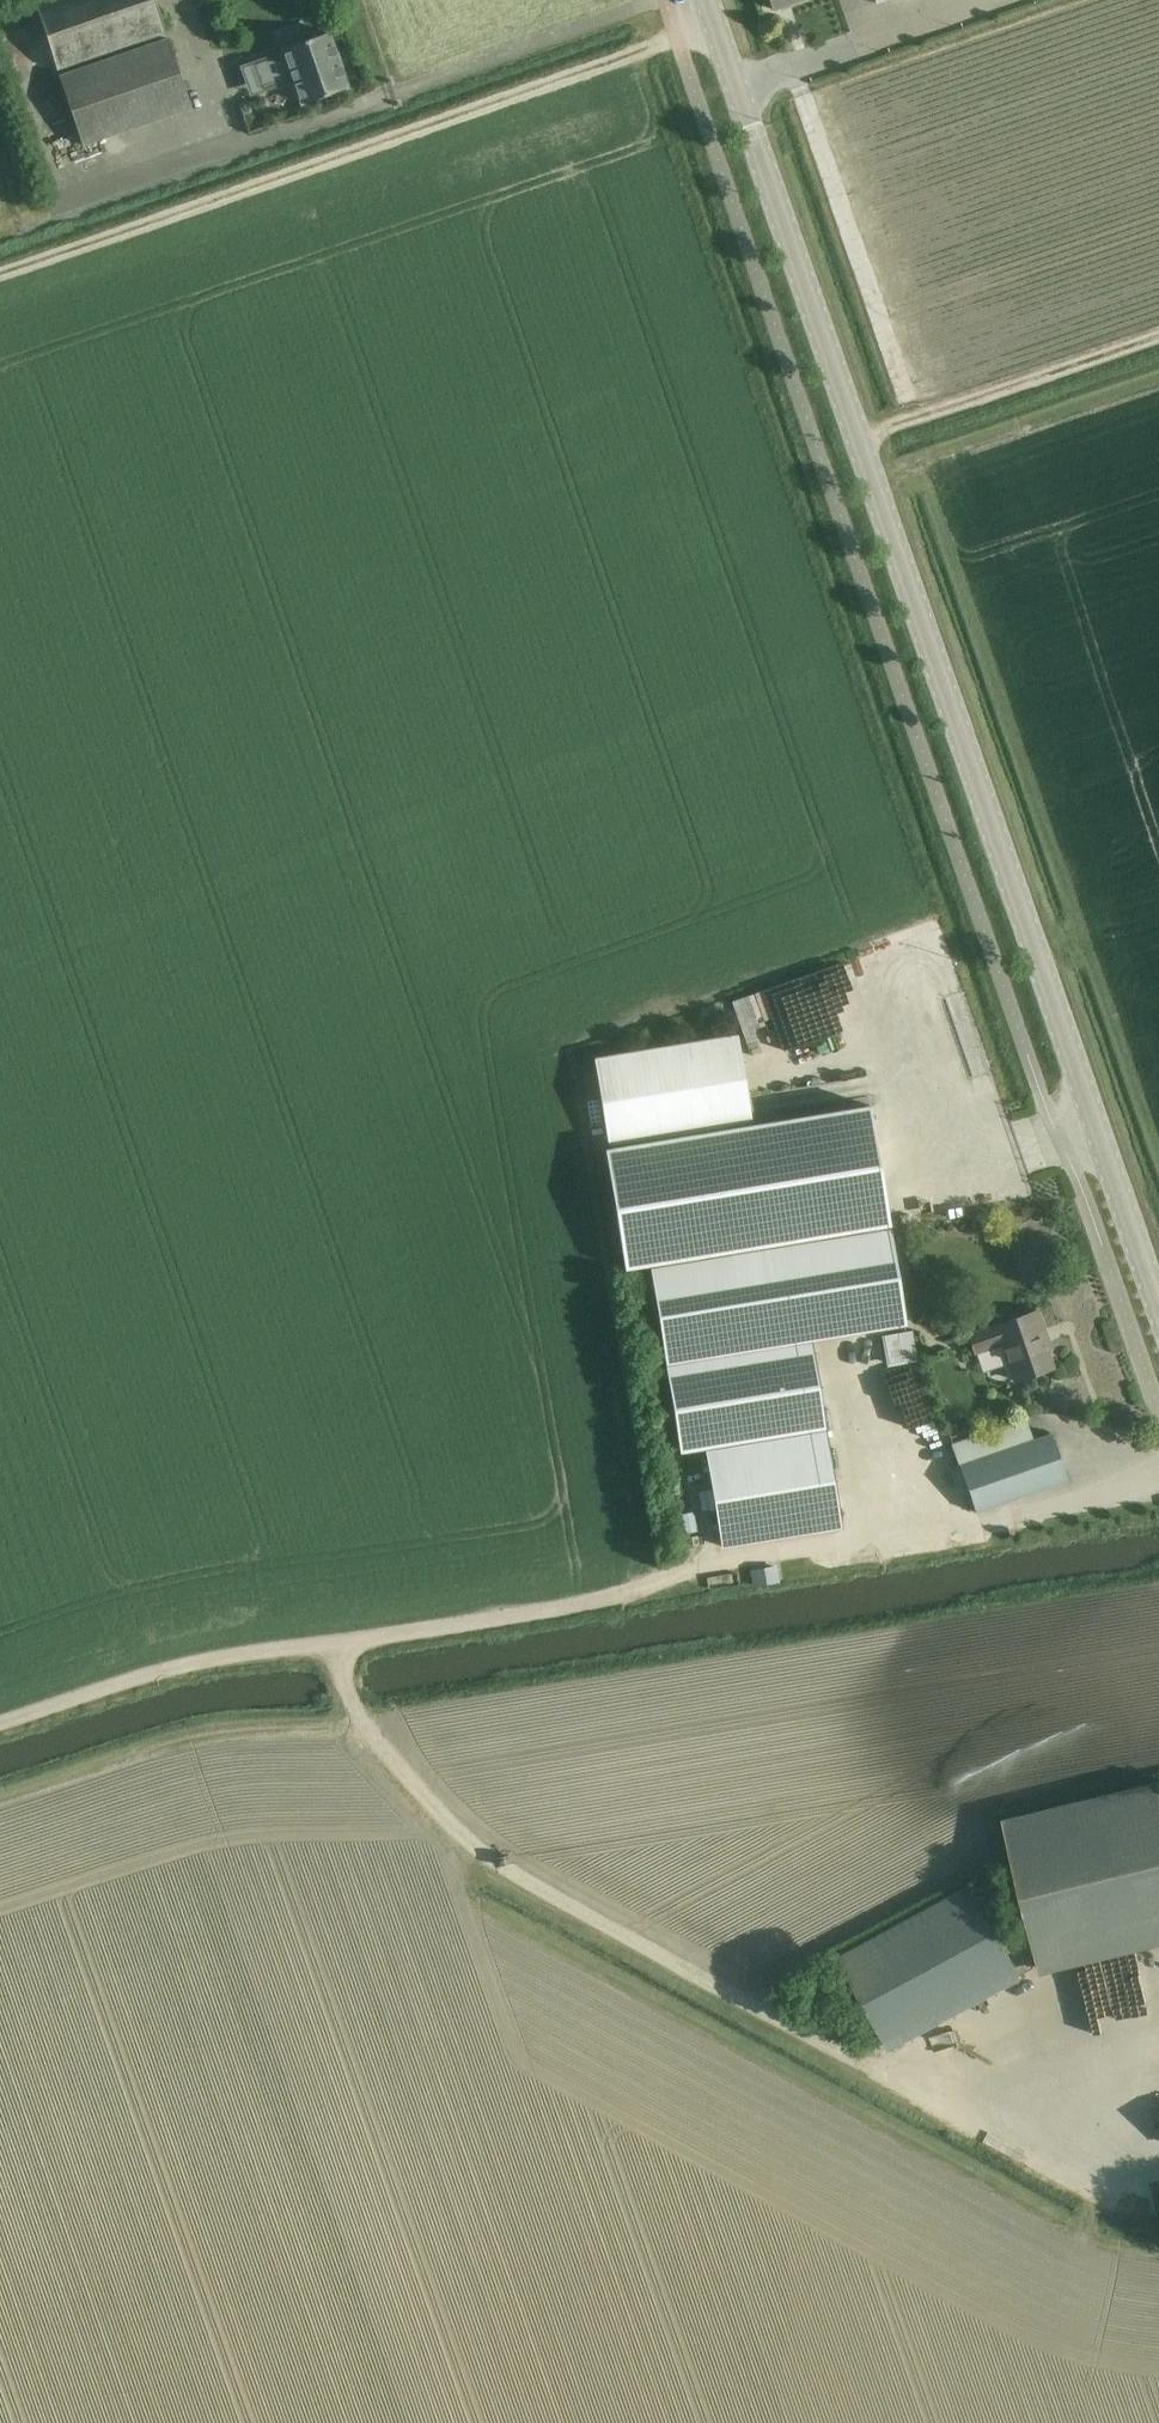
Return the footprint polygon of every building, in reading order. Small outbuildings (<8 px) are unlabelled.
[(166,33),(155,0),(39,0),(34,2),(57,70),(166,33)] [(773,10),(802,0),(770,0),(773,10)] [(276,55),(254,63),(263,90),(294,80),(302,103),(325,95),(347,87),(328,32),(305,40),(283,48),(275,51),(276,55)] [(82,145),(191,107),(168,39),(59,76),(82,145)] [(737,1034),(594,1058),(609,1148),(752,1124),(737,1034)] [(609,1148),(605,1148),(626,1272),(652,1268),(675,1264),(891,1229),(870,1104),(752,1124),(609,1148)] [(705,1447),(706,1452),(713,1492),(700,1494),(703,1511),(716,1509),(722,1548),(842,1529),(810,1340),(907,1324),(891,1229),(675,1264),(652,1268),(682,1450),(705,1447)] [(1001,1344),(1007,1358),(1015,1380),(1053,1367),(1040,1331),(1045,1330),(1038,1311),(995,1326),(968,1335),(974,1353),(1001,1344)] [(913,1330),(885,1335),(890,1362),(918,1357),(913,1330)] [(1027,1422),(991,1434),(997,1452),(1033,1440),(1027,1422)] [(973,1498),(977,1511),(978,1513),(1067,1481),(1051,1434),(1033,1440),(997,1452),(962,1464),(962,1467),(952,1470),(963,1501),(973,1498)] [(1004,1819),(1042,1974),(1158,1946),(1158,1781),(1004,1819)] [(892,2046),(998,1989),(1019,1977),(1018,1976),(1035,1967),(1024,1945),(1007,1955),(971,1889),(845,1957),(892,2046)]
